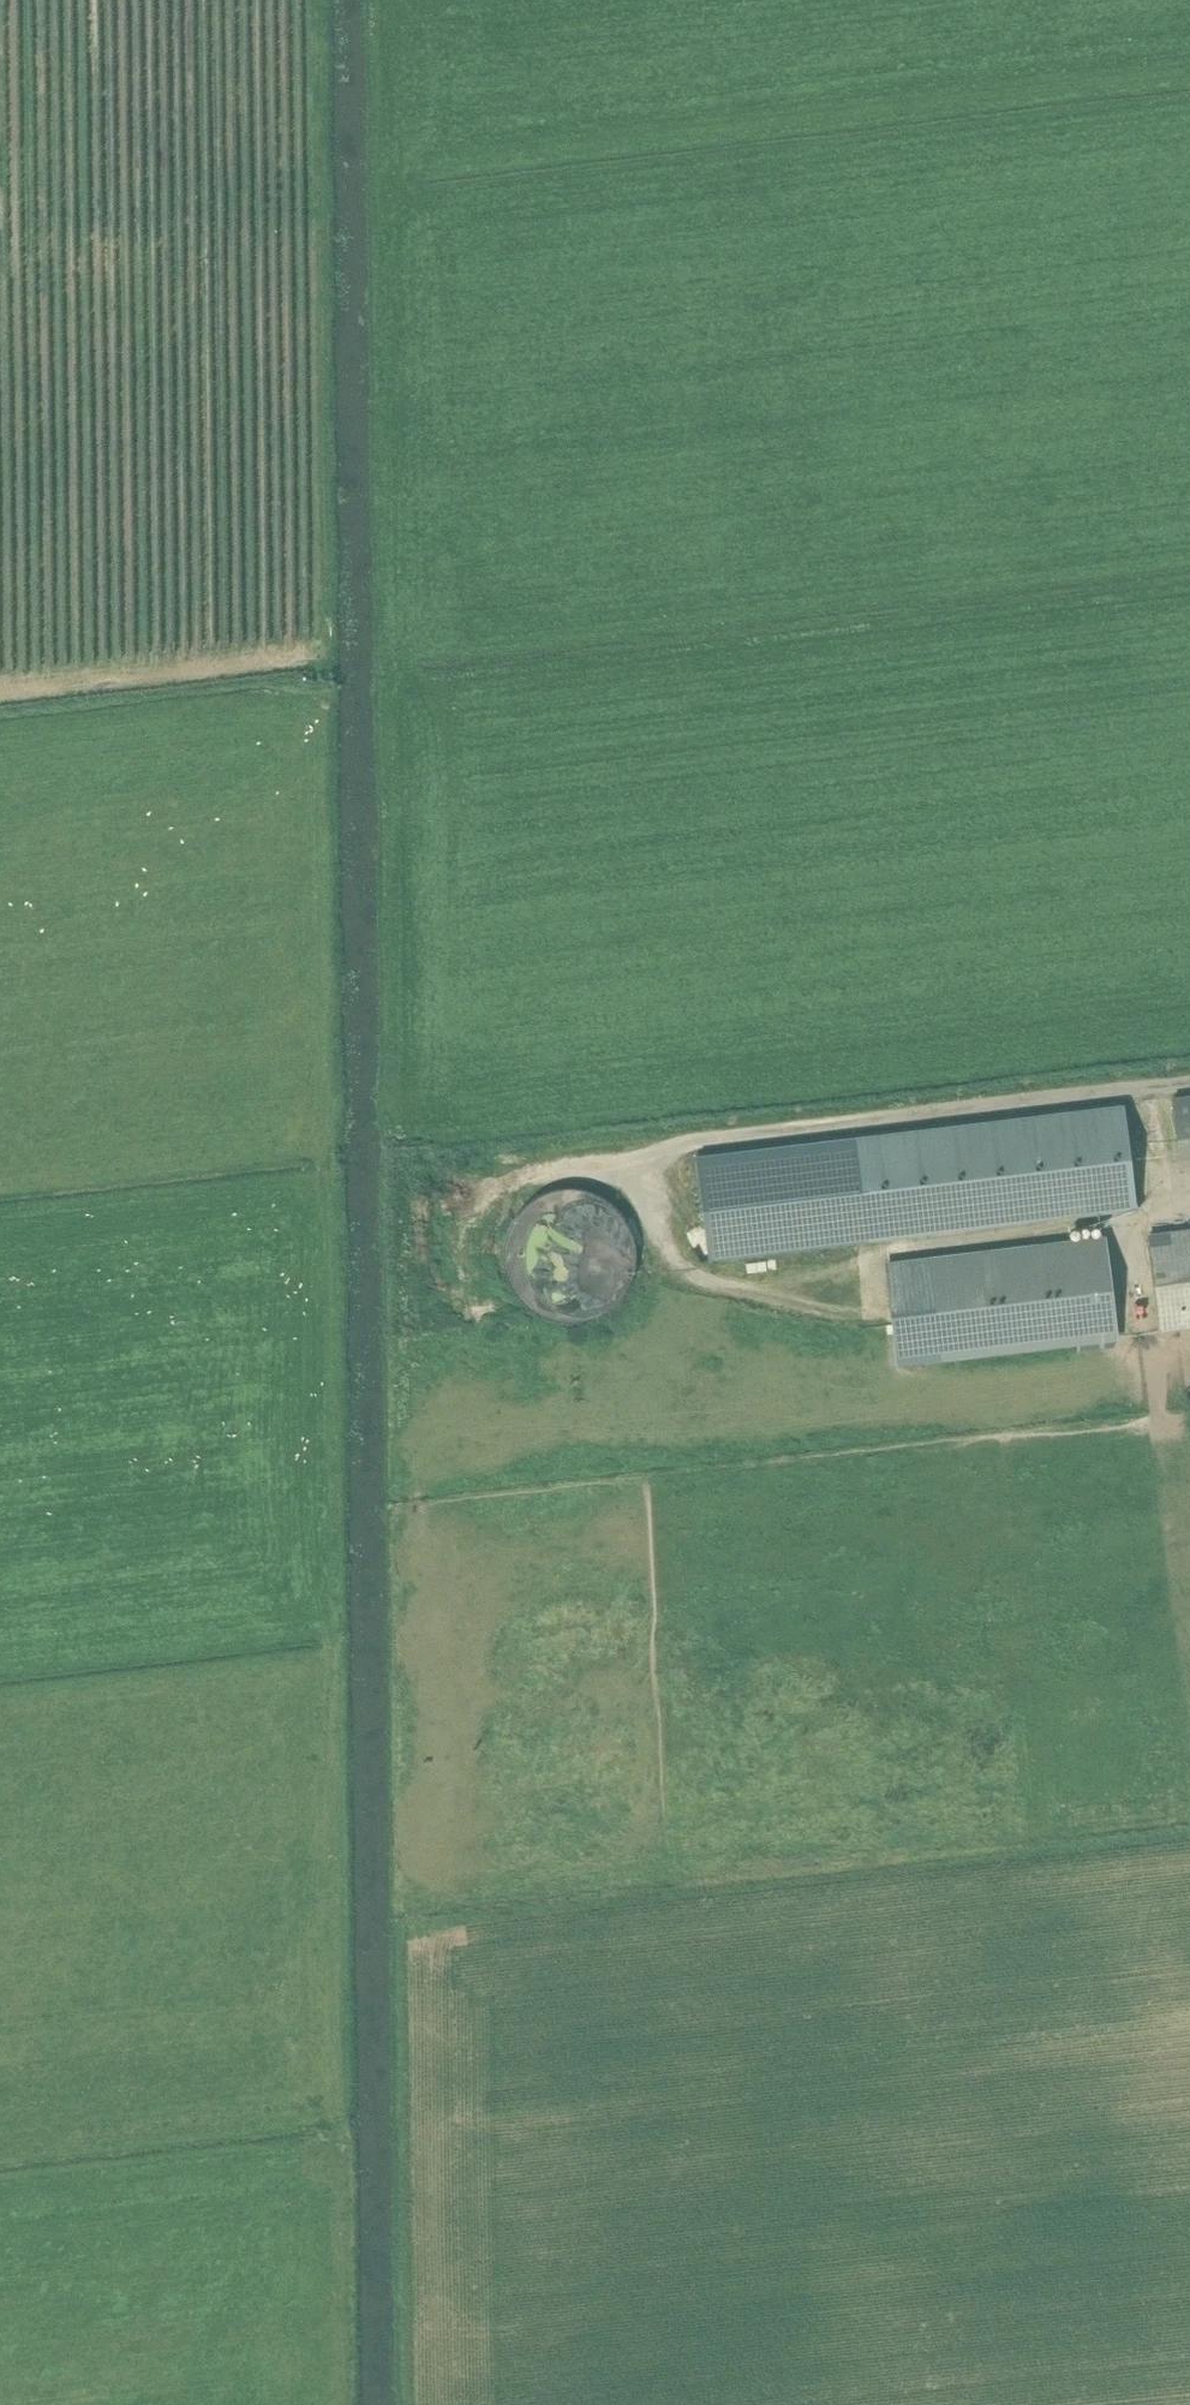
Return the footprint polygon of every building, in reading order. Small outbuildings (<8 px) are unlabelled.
[(1171,1100),(1178,1158),(1178,1159),(1189,1157),(1189,1097),(1171,1099),(1171,1100)] [(1124,1105),(696,1157),(708,1260),(1137,1209),(1124,1105)] [(544,1185),(512,1290),(586,1312),(591,1296),(609,1301),(636,1213),(544,1185)] [(1189,1327),(1189,1229),(1150,1234),(1162,1331),(1189,1327)] [(883,1263),(895,1366),(896,1366),(896,1367),(1114,1340),(1115,1340),(1102,1237),(1102,1236),(884,1262),(883,1262),(883,1263)]
